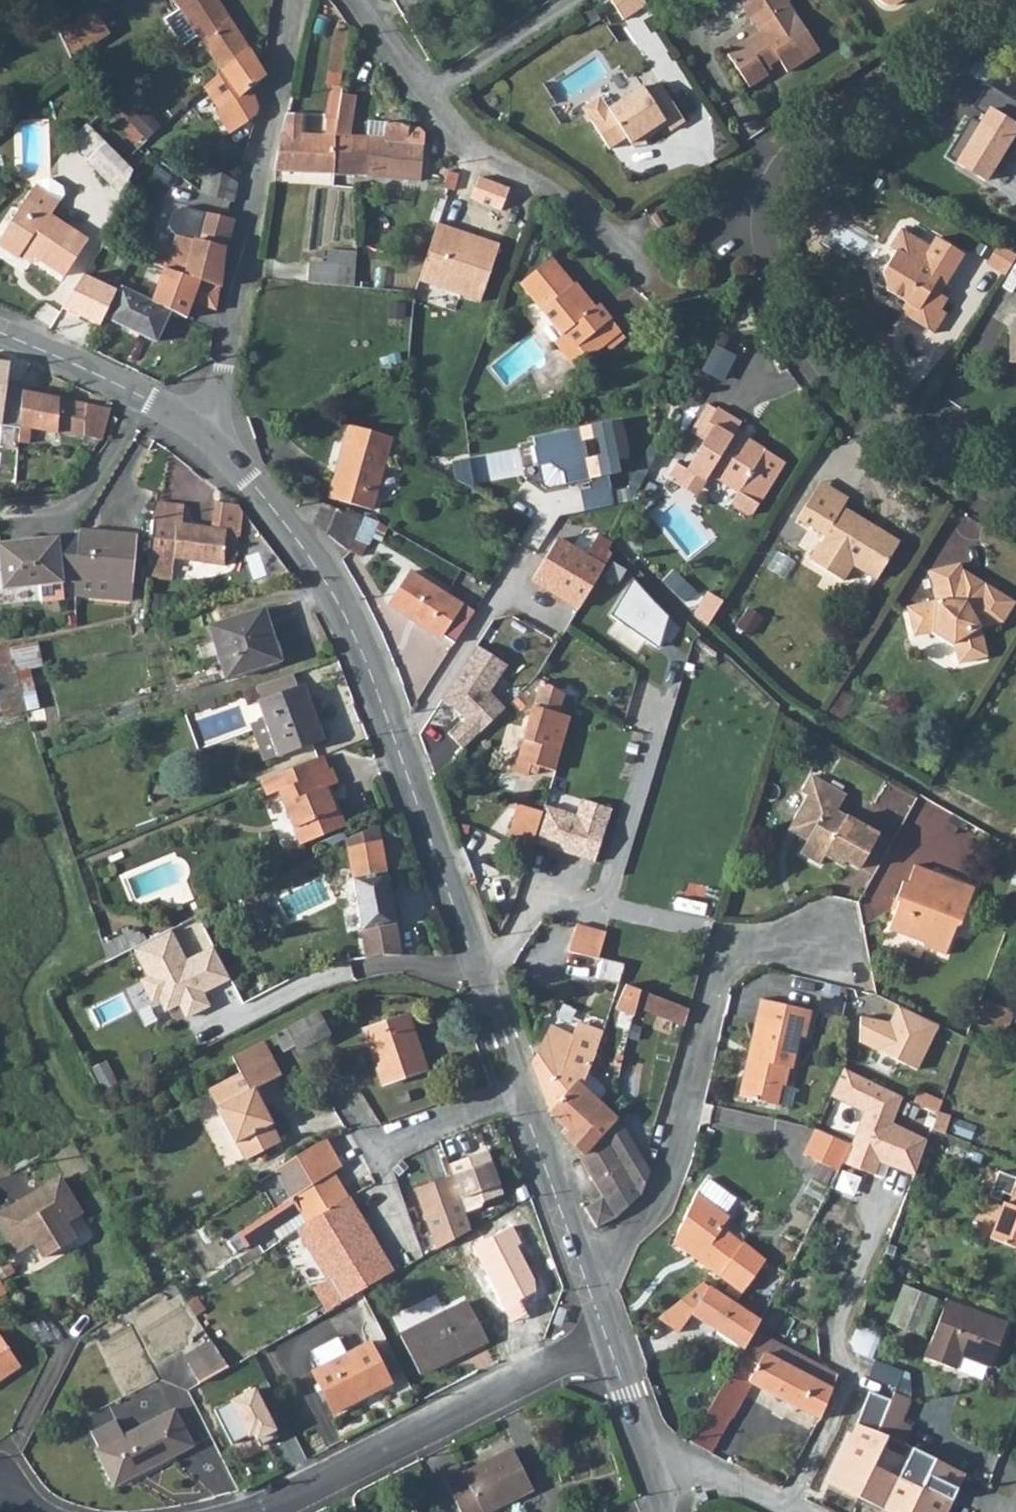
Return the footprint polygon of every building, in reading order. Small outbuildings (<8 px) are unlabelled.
[(203,42),(231,23),(216,0),(175,0),(203,42)] [(616,20),(643,2),(642,0),(603,0),(616,20)] [(762,67),(767,64),(776,58),(785,70),(817,49),(785,1),(786,0),(738,0),(742,6),(739,8),(749,24),(754,22),(761,32),(727,54),(748,87),(767,75),(764,71),(762,67)] [(90,9),(57,31),(60,37),(70,58),(107,34),(90,9)] [(231,23),(203,42),(220,68),(249,49),(231,23)] [(249,49),(220,68),(238,94),(215,112),(228,134),(239,128),(266,105),(266,78),(249,49)] [(607,148),(624,137),(628,135),(632,140),(645,131),(648,136),(663,127),(666,131),(681,121),(657,85),(643,93),(639,87),(605,109),(598,97),(581,107),(591,122),(607,148)] [(334,137),(332,172),(362,174),(419,180),(423,145),(419,144),(421,131),(419,129),(409,128),(409,125),(385,123),(383,139),(374,138),(349,136),(351,97),(336,96),(334,137)] [(285,114),(273,170),(303,171),(316,171),(317,140),(317,137),(298,136),(299,115),(285,114)] [(628,135),(624,137),(631,147),(648,136),(645,131),(632,140),(628,135)] [(317,140),(316,171),(332,172),(334,137),(317,137),(317,140)] [(104,142),(87,159),(122,196),(132,170),(104,142)] [(181,162),(177,168),(182,172),(187,167),(181,162)] [(206,167),(200,192),(209,199),(229,210),(235,183),(206,167)] [(446,187),(448,188),(452,189),(457,172),(445,169),(442,179),(446,187)] [(478,177),(469,198),(498,210),(506,189),(478,177)] [(37,181),(33,188),(56,203),(60,195),(57,187),(44,180),(37,181)] [(33,188),(29,185),(0,232),(0,249),(15,258),(20,250),(62,277),(84,240),(47,217),(56,203),(33,188)] [(656,210),(646,216),(654,229),(664,223),(656,210)] [(225,218),(205,212),(197,241),(176,236),(172,251),(157,247),(152,264),(162,267),(148,300),(170,311),(187,318),(193,303),(217,309),(223,250),(227,250),(234,220),(225,218)] [(499,246),(437,224),(433,239),(418,281),(480,303),(499,246)] [(904,302),(902,305),(914,312),(909,319),(933,333),(945,314),(938,310),(944,300),(937,295),(961,255),(934,238),(928,247),(899,229),(887,249),(893,253),(881,273),(885,291),(904,302)] [(996,243),(985,262),(1004,273),(1015,255),(996,243)] [(521,286),(562,337),(566,335),(575,343),(562,352),(569,360),(598,356),(622,335),(621,332),(599,307),(594,310),(573,286),(571,288),(549,262),(521,286)] [(309,263),(307,282),(352,286),(353,267),(309,263)] [(118,286),(80,273),(57,307),(101,326),(104,318),(118,286)] [(118,286),(104,318),(156,343),(170,311),(148,300),(118,286)] [(902,305),(897,312),(909,319),(914,312),(902,305)] [(562,337),(554,343),(562,352),(575,343),(566,335),(562,337)] [(2,426),(10,361),(0,360),(0,426),(2,426)] [(19,425),(17,440),(27,442),(30,427),(56,432),(57,431),(103,440),(112,407),(87,402),(24,390),(19,425)] [(91,393),(87,402),(112,407),(112,404),(91,393)] [(695,441),(712,413),(704,408),(687,436),(695,441)] [(703,484),(707,478),(734,495),(729,503),(730,510),(743,518),(749,516),(781,465),(744,442),(739,449),(728,442),(738,426),(713,411),(712,413),(695,441),(700,444),(683,472),(703,484)] [(532,437),(540,487),(587,478),(607,474),(631,470),(620,418),(532,437)] [(349,491),(346,499),(373,506),(392,433),(349,422),(347,429),(364,435),(351,484),(355,485),(354,491),(349,491)] [(347,429),(331,495),(346,499),(349,491),(354,491),(355,485),(351,484),(364,435),(347,429)] [(694,498),(703,484),(683,472),(675,467),(668,478),(678,483),(675,487),(694,498)] [(607,474),(587,478),(589,487),(577,490),(583,511),(626,501),(620,489),(610,491),(607,474)] [(816,485),(803,506),(815,513),(828,492),(816,485)] [(815,513),(803,506),(794,521),(822,538),(806,564),(839,583),(849,566),(875,580),(894,548),(869,533),(871,529),(839,511),(844,502),(828,492),(815,513)] [(305,499),(301,513),(320,527),(336,541),(348,550),(355,537),(368,543),(378,520),(368,516),(344,508),(342,509),(311,499),(309,501),(305,499)] [(151,540),(148,556),(156,557),(152,577),(171,580),(174,559),(224,566),(225,535),(240,537),(243,506),(226,501),(226,503),(215,500),(214,510),(211,527),(180,523),(182,504),(157,502),(154,521),(151,540)] [(73,558),(70,577),(129,581),(131,532),(75,529),(75,533),(73,558)] [(563,598),(579,609),(604,568),(544,531),(519,571),(563,598)] [(0,543),(0,599),(1,604),(62,596),(59,577),(70,577),(73,558),(75,533),(0,543)] [(963,584),(959,569),(958,566),(926,574),(933,603),(904,611),(911,640),(934,635),(954,647),(958,666),(987,660),(980,630),(1004,622),(1015,604),(1000,594),(984,584),(978,593),(963,584)] [(984,584),(959,569),(963,584),(978,593),(984,584)] [(674,570),(662,582),(685,601),(695,600),(700,594),(674,570)] [(398,588),(389,604),(397,610),(439,637),(460,603),(441,591),(410,571),(398,588)] [(635,578),(611,614),(659,649),(668,617),(635,578)] [(690,616),(704,628),(719,603),(703,594),(690,616)] [(217,657),(207,661),(213,683),(280,662),(271,634),(262,609),(208,627),(217,657)] [(448,734),(461,750),(506,708),(490,693),(507,665),(477,646),(441,700),(464,720),(448,734)] [(0,669),(0,715),(0,717),(3,717),(25,711),(15,681),(12,668),(0,669)] [(253,686),(259,702),(296,689),(292,674),(253,686)] [(551,689),(540,680),(534,706),(518,758),(512,755),(507,771),(527,776),(530,764),(554,772),(557,758),(561,743),(568,716),(557,712),(562,696),(559,695),(551,689)] [(296,689),(259,702),(278,756),(316,743),(305,710),(311,708),(303,687),(296,689)] [(311,708),(305,710),(316,743),(323,740),(311,708)] [(283,772),(261,781),(266,794),(277,790),(300,844),(342,827),(326,787),(337,782),(331,767),(327,768),(323,756),(283,772)] [(807,798),(794,820),(799,823),(801,830),(799,836),(808,842),(801,855),(819,866),(824,857),(844,868),(848,862),(861,869),(880,836),(836,812),(845,796),(810,776),(800,794),(807,798)] [(871,813),(873,798),(847,794),(845,809),(871,813)] [(543,811),(533,844),(594,861),(613,806),(580,798),(574,812),(543,804),(543,811)] [(526,849),(531,851),(533,844),(538,826),(543,811),(516,804),(505,844),(526,849)] [(374,826),(347,840),(367,956),(381,953),(401,953),(379,826),(374,826)] [(959,847),(960,827),(945,827),(945,847),(959,847)] [(899,909),(891,927),(925,942),(927,945),(946,954),(958,926),(962,925),(977,888),(918,863),(910,882),(907,880),(899,900),(905,902),(902,909),(899,909)] [(604,932),(575,921),(567,949),(599,958),(604,932)] [(170,928),(133,946),(149,976),(142,980),(151,1001),(159,997),(166,1010),(180,1002),(186,1017),(209,1005),(202,991),(230,977),(214,946),(186,960),(170,928)] [(132,931),(101,946),(106,960),(133,946),(139,943),(132,931)] [(643,991),(627,984),(616,1008),(630,1013),(635,1015),(638,1007),(643,991)] [(643,991),(638,1007),(685,1027),(690,1013),(690,1010),(643,991)] [(740,1095),(765,1102),(770,1083),(781,1085),(786,1087),(790,1069),(794,1070),(801,1038),(808,1039),(814,1013),(762,1000),(756,1027),(760,1028),(752,1057),(748,1057),(740,1095)] [(1014,1012),(983,1000),(974,1023),(1005,1035),(1014,1012)] [(858,1018),(856,1043),(917,1069),(940,1023),(896,1004),(889,1021),(858,1018)] [(319,1012),(275,1034),(284,1050),(295,1045),(299,1049),(331,1034),(319,1012)] [(407,1015),(363,1030),(383,1085),(427,1070),(407,1015)] [(552,1025),(532,1063),(550,1111),(551,1112),(590,1073),(595,1053),(602,1029),(578,1024),(575,1035),(552,1025)] [(281,1074),(264,1040),(232,1056),(240,1071),(208,1088),(217,1105),(216,1106),(235,1141),(245,1159),(281,1140),(271,1123),(272,1122),(255,1087),(281,1074)] [(838,1077),(831,1095),(864,1112),(851,1145),(845,1157),(873,1171),(879,1158),(915,1176),(924,1152),(927,1143),(891,1124),(905,1098),(885,1088),(843,1067),(838,1077)] [(590,1073),(551,1112),(572,1134),(567,1139),(582,1155),(602,1138),(618,1124),(596,1099),(605,1090),(590,1073)] [(582,1155),(579,1158),(603,1195),(588,1204),(586,1206),(596,1229),(615,1218),(642,1196),(650,1173),(618,1124),(602,1138),(582,1155)] [(851,1145),(816,1130),(805,1154),(839,1169),(851,1145)] [(355,1139),(324,1152),(335,1170),(364,1157),(355,1139)] [(286,1162),(285,1163),(289,1170),(300,1191),(335,1170),(324,1152),(317,1142),(286,1162)] [(446,1163),(450,1175),(464,1213),(481,1207),(483,1201),(505,1192),(488,1147),(446,1163)] [(300,1191),(289,1170),(277,1177),(289,1199),(300,1191)] [(289,1199),(278,1206),(295,1232),(308,1222),(350,1195),(335,1170),(300,1191),(289,1199)] [(845,1170),(838,1186),(854,1193),(861,1177),(845,1170)] [(990,1240),(1015,1250),(1015,1178),(999,1172),(989,1197),(1000,1201),(1003,1194),(1012,1197),(1008,1205),(1005,1204),(990,1240)] [(413,1188),(434,1248),(472,1232),(464,1213),(450,1175),(413,1188)] [(18,1249),(34,1239),(43,1255),(73,1237),(65,1222),(81,1212),(60,1178),(0,1214),(0,1218),(18,1249)] [(731,1216),(699,1191),(692,1206),(676,1239),(684,1245),(741,1291),(766,1261),(723,1231),(731,1216)] [(350,1195),(308,1222),(325,1249),(337,1243),(365,1290),(395,1270),(350,1195)] [(281,1240),(295,1232),(278,1206),(265,1214),(273,1228),(281,1240)] [(85,1214),(71,1220),(80,1241),(94,1235),(85,1214)] [(247,1226),(237,1233),(246,1246),(273,1228),(265,1214),(247,1226)] [(513,1224),(474,1243),(512,1321),(528,1314),(521,1299),(535,1292),(535,1282),(518,1247),(523,1245),(513,1224)] [(682,1298),(660,1316),(681,1331),(692,1313),(715,1328),(745,1347),(754,1330),(761,1319),(736,1303),(720,1293),(704,1281),(682,1298)] [(888,1324),(924,1337),(939,1296),(904,1283),(888,1324)] [(950,1303),(927,1358),(956,1369),(962,1356),(992,1369),(1009,1327),(950,1303)] [(467,1306),(399,1341),(419,1379),(486,1345),(467,1306)] [(29,1317),(40,1340),(60,1331),(50,1308),(29,1317)] [(694,1437),(691,1443),(709,1452),(735,1405),(748,1381),(821,1419),(837,1374),(754,1330),(745,1347),(730,1373),(694,1437)] [(20,1367),(0,1336),(0,1380),(20,1367)] [(182,1354),(199,1384),(229,1367),(212,1339),(182,1354)] [(365,1348),(309,1376),(331,1417),(387,1389),(365,1348)] [(160,1378),(109,1403),(123,1431),(174,1406),(160,1378)] [(256,1388),(214,1409),(232,1444),(251,1434),(255,1442),(277,1430),(256,1388)] [(895,1403),(872,1394),(829,1487),(858,1500),(875,1468),(889,1436),(883,1434),(895,1403)] [(895,1403),(883,1434),(889,1436),(908,1445),(915,1428),(904,1424),(914,1400),(899,1394),(895,1403)] [(172,1413),(91,1450),(109,1487),(189,1450),(172,1413)] [(914,1449),(897,1479),(875,1468),(858,1500),(886,1511),(911,1511),(935,1459),(914,1449)] [(440,1478),(453,1501),(458,1511),(487,1511),(493,1509),(529,1491),(509,1454),(462,1477),(458,1469),(440,1478)] [(935,1459),(911,1511),(950,1511),(967,1474),(935,1459)]
